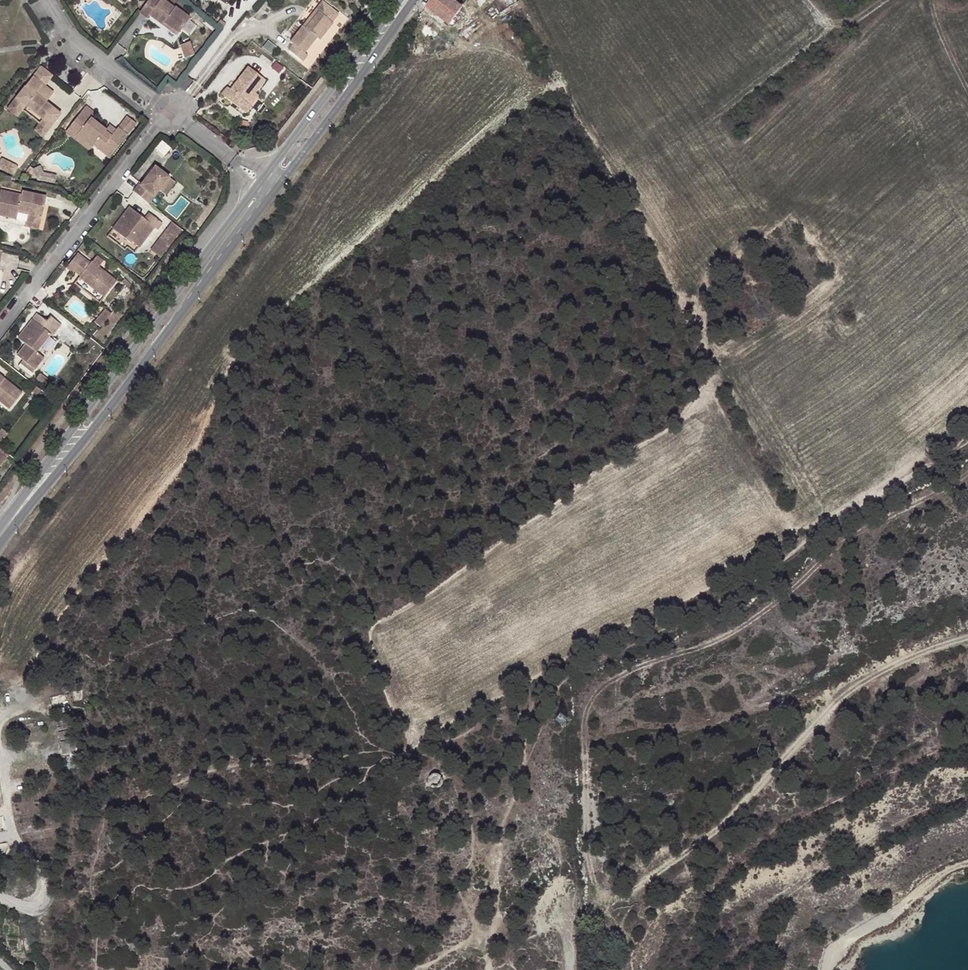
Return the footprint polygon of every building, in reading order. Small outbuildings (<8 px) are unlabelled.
[(164,0),(152,0),(142,13),(152,20),(156,16),(168,25),(171,22),(184,31),(196,15),(181,4),(178,6),(171,0),(166,0),(165,1),(164,0)] [(427,7),(450,24),(463,7),(454,0),(432,0),(427,7)] [(318,9),(305,26),(308,28),(321,11),(318,9)] [(308,28),(305,26),(294,40),(296,43),(291,50),(305,62),(310,56),(306,54),(319,37),(323,39),(336,22),(321,11),(308,28)] [(228,22),(222,18),(219,22),(225,27),(228,22)] [(171,22),(168,25),(181,35),(184,31),(171,22)] [(190,41),(182,44),(186,56),(194,53),(190,41)] [(55,76),(43,66),(9,109),(19,118),(24,111),(27,107),(44,120),(39,125),(35,131),(44,138),(61,115),(49,103),(56,94),(57,92),(48,85),(55,76)] [(249,101),(258,91),(266,79),(250,67),(233,87),(230,85),(223,93),(247,113),(253,106),(249,101)] [(261,95),(258,91),(249,101),(253,106),(261,95)] [(88,106),(75,122),(84,129),(81,133),(96,146),(111,157),(128,134),(120,127),(118,130),(113,137),(106,132),(109,128),(95,117),(97,114),(88,106)] [(44,120),(27,107),(24,111),(39,125),(44,120)] [(120,127),(128,134),(138,122),(129,116),(120,127)] [(84,129),(75,122),(68,132),(76,139),(81,133),(84,129)] [(111,125),(109,128),(106,132),(113,137),(118,130),(111,125)] [(81,133),(76,139),(92,152),(96,146),(81,133)] [(173,147),(165,140),(157,149),(166,156),(167,154),(172,158),(178,151),(173,147)] [(20,166),(5,158),(0,166),(16,174),(20,166)] [(136,190),(149,200),(154,193),(158,196),(173,176),(159,164),(143,183),(142,182),(136,190)] [(46,172),(43,165),(36,168),(32,166),(28,171),(35,177),(38,176),(40,180),(57,183),(59,175),(46,172)] [(20,218),(22,210),(31,213),(29,220),(43,223),(49,197),(24,191),(24,195),(4,189),(0,205),(0,213),(20,218)] [(149,200),(153,203),(158,196),(154,193),(149,200)] [(130,209),(117,226),(125,232),(122,237),(141,251),(158,230),(160,231),(165,224),(151,214),(145,221),(130,209)] [(22,210),(20,218),(29,220),(31,213),(22,210)] [(43,223),(29,220),(27,226),(42,230),(43,223)] [(177,222),(171,230),(181,237),(187,230),(177,222)] [(125,232),(117,226),(113,231),(122,237),(125,232)] [(181,237),(171,230),(156,250),(165,258),(181,237)] [(81,265),(86,258),(80,252),(68,267),(75,272),(76,271),(81,265)] [(99,254),(95,259),(102,264),(106,259),(99,254)] [(81,265),(86,270),(92,262),(86,258),(81,265)] [(102,264),(95,259),(92,262),(86,270),(82,275),(81,277),(105,297),(120,279),(102,264)] [(86,270),(81,265),(76,271),(82,275),(86,270)] [(137,286),(127,278),(125,281),(134,289),(137,286)] [(114,313),(108,308),(97,321),(103,326),(114,313)] [(59,326),(50,319),(41,312),(23,336),(30,342),(22,354),(31,362),(40,368),(47,357),(41,351),(59,326)] [(53,315),(50,319),(59,326),(62,323),(53,315)] [(40,368),(31,362),(28,365),(37,372),(40,368)] [(39,377),(44,381),(48,375),(43,371),(39,377)] [(12,409),(26,392),(0,372),(0,400),(12,409)] [(44,381),(51,386),(55,381),(48,375),(44,381)] [(44,390),(38,386),(33,392),(39,396),(44,390)] [(4,427),(0,433),(0,438),(5,441),(11,433),(4,427)] [(1,446),(0,447),(0,463),(4,466),(12,454),(1,446)] [(440,769),(435,769),(433,769),(429,771),(426,776),(427,781),(429,786),(432,788),(437,789),(442,787),(445,784),(446,777),(445,772),(440,769)]
